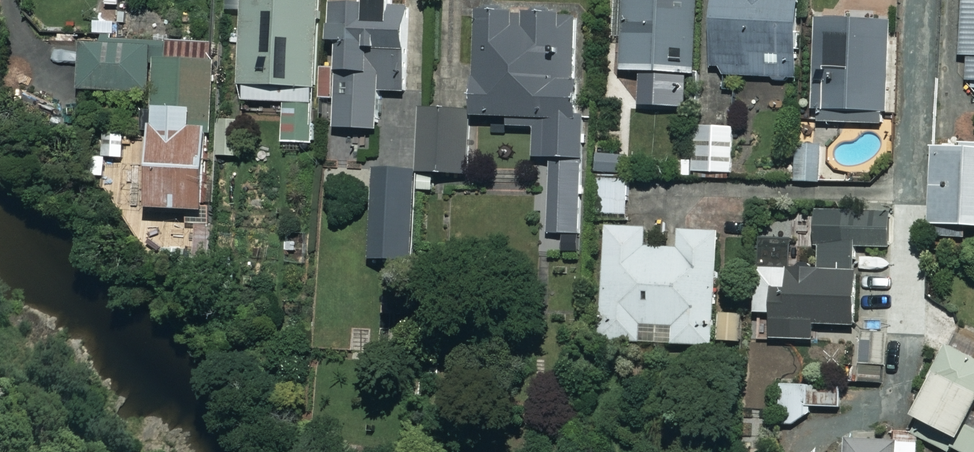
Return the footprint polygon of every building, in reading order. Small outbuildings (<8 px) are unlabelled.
[(333,102),(335,70),(321,70),(324,0),(249,0),(244,102),(288,104),(286,144),(317,146),(319,101),(333,102)] [(364,7),(336,6),(334,43),(342,43),(338,129),(380,131),(381,92),(407,93),(412,0),(364,0),(364,7)] [(626,74),(704,74),(704,0),(626,0),(626,74)] [(716,75),(800,79),(804,0),(719,0),(716,75)] [(964,57),(972,58),(970,82),(973,82),(973,0),(967,0),(964,57)] [(553,160),(584,160),(586,18),(482,17),(480,119),(512,119),(512,129),(538,129),(537,160),(553,160)] [(895,22),(820,20),(816,124),(891,127),(895,22)] [(84,92),(155,92),(155,43),(84,44),(84,92)] [(214,52),(159,51),(156,210),(211,211),(214,52)] [(471,114),(423,112),(421,175),(469,176),(471,114)] [(835,127),(804,126),(804,142),(835,142),(835,127)] [(736,127),(697,128),(698,174),(737,174),(736,127)] [(825,147),(802,145),(799,181),(822,183),(825,147)] [(937,147),(935,228),(973,229),(973,148),(937,147)] [(584,160),(553,160),(552,235),(583,235),(584,160)] [(417,175),(378,172),(372,260),(412,263),(417,175)] [(632,182),(601,181),(600,220),(631,221),(632,182)] [(822,324),(864,325),(866,257),(894,258),(896,217),(822,214),(821,271),(757,269),(756,319),(775,320),(774,333),(791,333),(791,345),(821,346),(822,324)] [(656,247),(657,229),(610,227),(604,346),(719,352),(720,342),(744,343),(746,310),(721,309),(725,233),(690,231),(689,249),(656,247)] [(890,334),(865,332),(862,382),(887,384),(890,334)] [(954,349),(922,419),(964,438),(959,450),(962,451),(973,451),(973,428),(973,425),(973,358),(954,349)] [(849,409),(848,386),(792,388),(792,423),(817,422),(817,410),(849,409)] [(920,441),(846,436),(845,451),(919,451),(920,441)]
